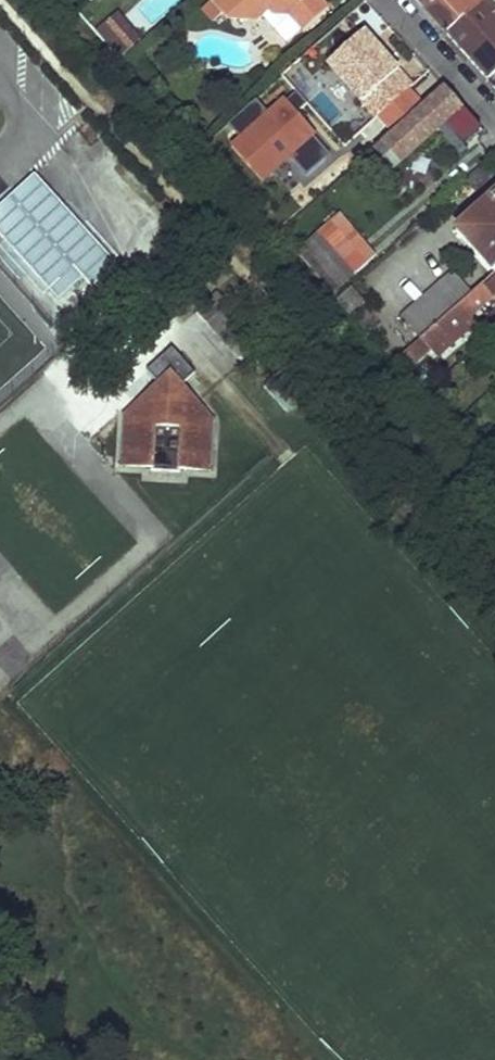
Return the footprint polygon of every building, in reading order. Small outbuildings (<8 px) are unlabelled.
[(212,4),(226,20),(255,24),(267,12),(273,18),(288,19),(303,36),(329,13),(317,0),(216,0),(212,4)] [(447,32),(483,0),(418,0),(447,32)] [(447,32),(487,77),(494,71),(494,11),(485,0),(483,0),(447,32)] [(118,17),(96,37),(120,63),(141,43),(118,17)] [(365,34),(329,66),(377,119),(412,88),(365,34)] [(446,90),(375,152),(392,171),(462,109),(446,90)] [(305,171),(331,154),(292,95),(231,135),(260,179),(295,156),(305,171)] [(240,131),(264,110),(255,100),(231,121),(240,131)] [(485,167),(467,183),(476,194),(493,178),(485,167)] [(84,276),(93,286),(119,263),(36,169),(0,200),(0,240),(55,302),(84,276)] [(456,235),(494,275),(494,274),(494,198),(456,235)] [(302,244),(339,286),(378,253),(340,210),(302,244)] [(494,275),(482,285),(494,299),(494,274),(494,275)] [(452,275),(401,320),(419,340),(420,339),(432,329),(469,296),(452,275)] [(432,329),(420,339),(430,351),(439,360),(465,335),(459,328),(472,316),(489,300),(478,288),(469,296),(432,329)] [(271,351),(224,300),(203,318),(250,370),(271,351)] [(478,323),(472,316),(459,328),(465,335),(478,323)] [(419,340),(391,366),(401,377),(430,351),(420,339),(419,340)] [(195,379),(172,353),(146,376),(157,388),(123,419),(120,471),(151,473),(151,477),(181,479),(181,474),(212,475),(214,423),(183,390),(195,379)]
